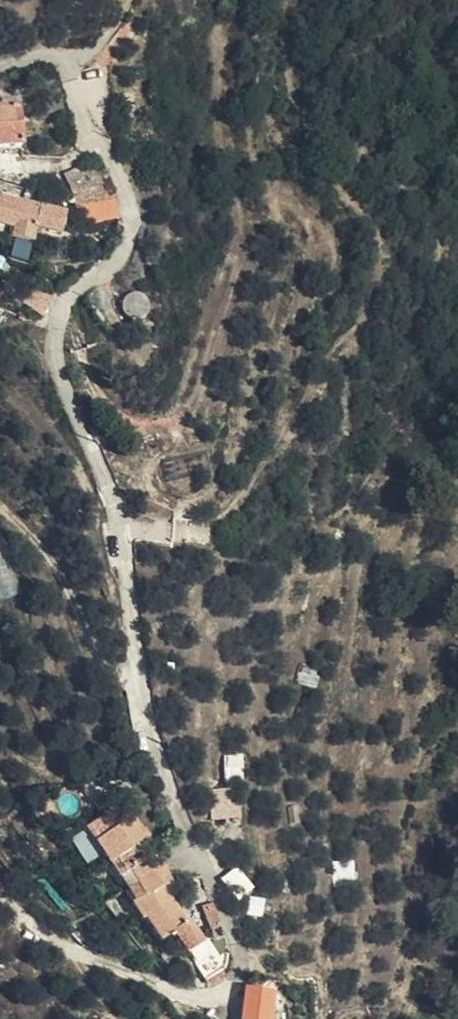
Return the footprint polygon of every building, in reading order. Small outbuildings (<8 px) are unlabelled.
[(20,147),(17,111),(0,112),(0,150),(20,148),(20,147)] [(65,183),(92,172),(84,151),(51,165),(61,184),(65,183)] [(67,191),(97,186),(92,172),(65,183),(67,191)] [(104,208),(97,186),(67,191),(75,217),(104,208)] [(22,199),(30,201),(32,193),(24,190),(22,199)] [(32,245),(36,231),(61,237),(65,216),(18,204),(18,206),(0,201),(0,237),(32,245)] [(53,277),(46,267),(32,276),(41,281),(46,284),(53,277)] [(118,316),(124,314),(126,312),(129,309),(130,305),(130,301),(130,298),(129,295),(127,292),(125,289),(120,287),(116,286),(112,286),(108,288),(104,292),(102,296),(101,301),(102,306),(104,310),(107,313),(112,315),(118,316)] [(224,781),(244,780),(243,753),(223,753),(224,781)] [(115,883),(140,871),(132,858),(124,862),(118,851),(126,846),(109,819),(95,828),(87,816),(65,830),(97,879),(99,877),(107,871),(115,883)] [(99,877),(106,889),(115,883),(107,871),(99,877)] [(147,886),(140,871),(115,883),(123,897),(114,902),(110,905),(120,921),(123,918),(139,942),(150,935),(164,956),(180,945),(165,923),(162,925),(139,890),(147,886)] [(115,883),(106,889),(114,902),(123,897),(115,883)] [(252,1000),(237,977),(220,988),(235,1011),(252,1000)] [(269,1011),(251,1018),(273,1018),(269,1011)]
